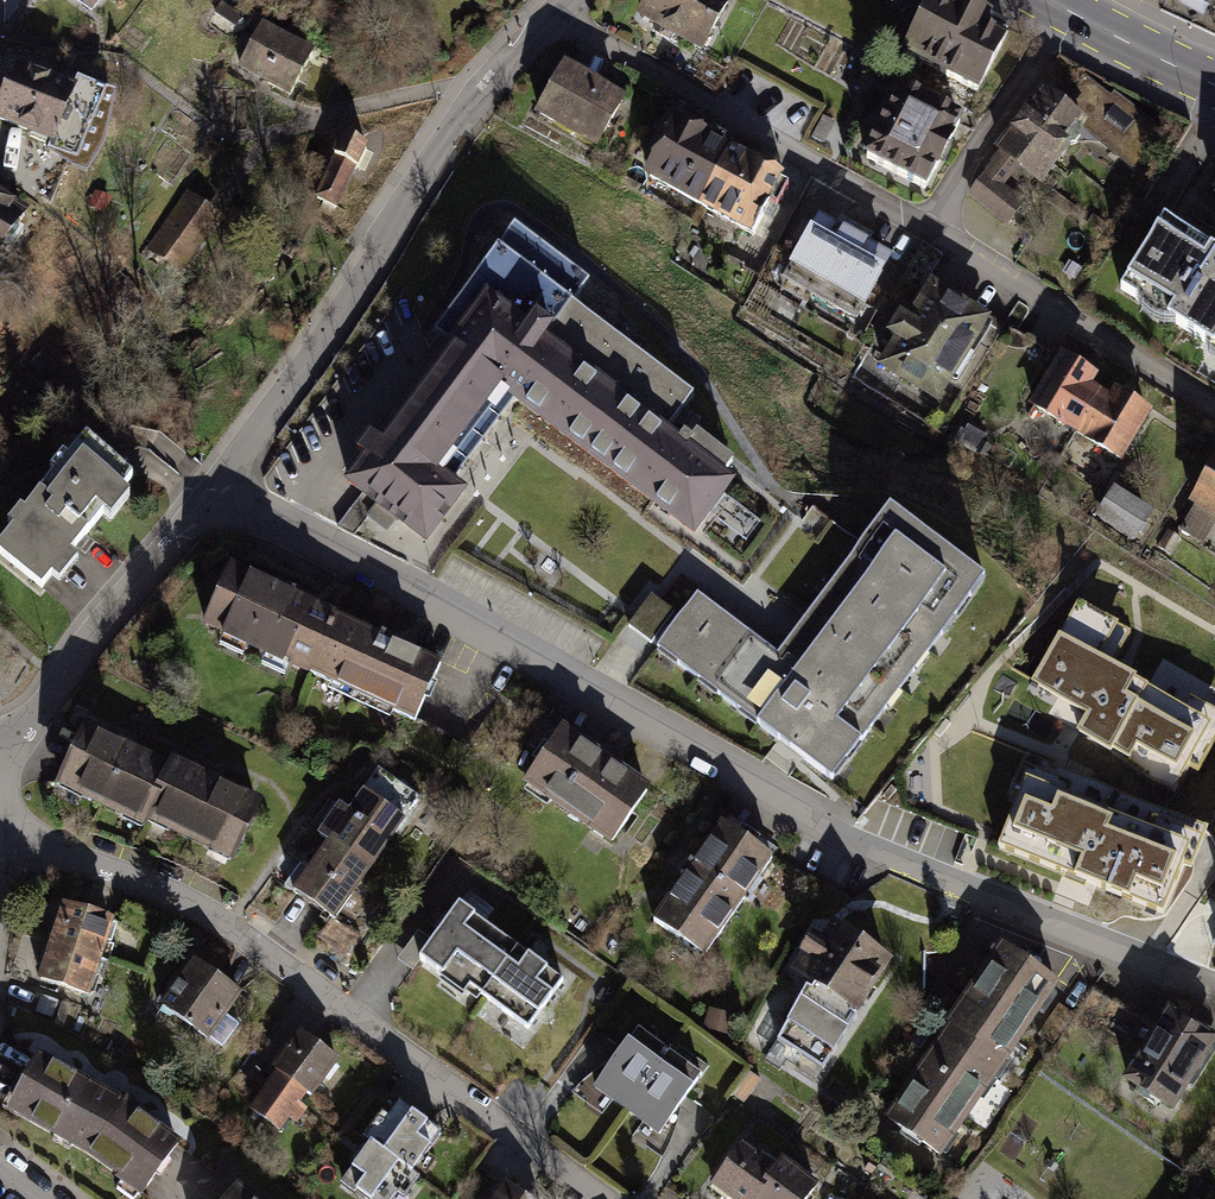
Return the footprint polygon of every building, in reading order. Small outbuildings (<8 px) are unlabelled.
[(91,15),(103,0),(71,0),(91,15)] [(722,0),(648,0),(638,18),(706,57),(735,7),(722,0)] [(244,18),(222,2),(213,14),(235,30),(244,18)] [(1025,59),(937,3),(904,56),(992,111),(1025,59)] [(316,55),(264,26),(237,73),(290,102),(316,55)] [(72,91),(13,67),(0,100),(0,128),(48,148),(46,154),(67,170),(86,179),(104,150),(114,97),(76,82),(72,91)] [(630,111),(565,72),(536,119),(601,159),(630,111)] [(928,196),(959,136),(861,86),(830,146),(928,196)] [(1099,131),(1044,96),(976,202),(1030,237),(1099,131)] [(784,186),(672,128),(642,185),(754,243),(784,186)] [(368,153),(345,141),(314,201),(338,213),(368,153)] [(112,201),(95,192),(87,208),(104,217),(112,201)] [(187,193),(145,251),(181,276),(222,218),(187,193)] [(0,200),(0,260),(28,218),(0,200)] [(894,268),(821,226),(786,286),(859,328),(894,268)] [(1165,229),(1121,298),(1214,357),(1214,261),(1165,229)] [(594,287),(521,231),(440,336),(455,347),(377,450),(368,443),(356,458),(364,464),(345,489),(427,551),(470,495),(454,483),(514,405),(696,544),(740,487),(729,480),(739,468),(697,436),(689,447),(673,434),(700,400),(578,307),(594,287)] [(1000,322),(936,282),(877,374),(940,414),(1000,322)] [(1151,424),(1064,367),(1033,414),(1120,472),(1151,424)] [(85,445),(0,552),(0,565),(48,604),(139,489),(85,445)] [(1188,515),(1214,531),(1214,468),(1188,515)] [(1097,511),(1139,536),(1159,503),(1116,478),(1097,511)] [(779,658),(700,598),(658,654),(835,787),(987,585),(890,512),(779,658)] [(335,614),(229,561),(199,623),(309,670),(335,614)] [(652,646),(676,616),(652,598),(629,629),(652,646)] [(1118,623),(1079,599),(1031,678),(1086,711),(1076,728),(1172,785),(1210,723),(1099,656),(1118,623)] [(335,614),(309,670),(415,720),(442,664),(335,614)] [(83,722),(53,784),(231,861),(259,800),(83,722)] [(613,857),(652,800),(560,739),(522,797),(613,857)] [(419,797),(376,766),(346,809),(338,803),(315,834),(325,841),(290,891),(332,920),(419,797)] [(1187,841),(1020,777),(995,844),(1161,908),(1187,841)] [(705,968),(773,873),(720,835),(652,931),(705,968)] [(113,931),(63,915),(50,952),(100,968),(113,931)] [(862,1023),(901,963),(839,922),(827,941),(814,932),(786,975),(862,1023)] [(529,1047),(558,1004),(457,936),(428,979),(529,1047)] [(100,968),(50,952),(38,987),(90,1006),(100,968)] [(941,1169),(1061,994),(1002,954),(882,1129),(941,1169)] [(209,1048),(240,1006),(184,966),(153,1008),(209,1048)] [(1170,1016),(1126,1084),(1179,1118),(1214,1062),(1214,1045),(1170,1016)] [(659,1132),(707,1063),(680,1044),(673,1054),(667,1049),(673,1040),(644,1019),(596,1088),(659,1132)] [(338,1059),(296,1029),(266,1071),(271,1074),(245,1110),(276,1133),(287,1118),(294,1124),(304,1110),(297,1106),(305,1095),(310,1099),(338,1059)] [(182,1152),(36,1061),(5,1111),(146,1198),(152,1198),(182,1152)] [(437,1141),(394,1111),(367,1150),(378,1157),(362,1180),(386,1195),(400,1174),(410,1180),(437,1141)] [(714,1184),(736,1198),(809,1198),(819,1184),(780,1158),(775,1165),(742,1143),(714,1184)] [(499,1191),(493,1198),(511,1198),(499,1191)]
